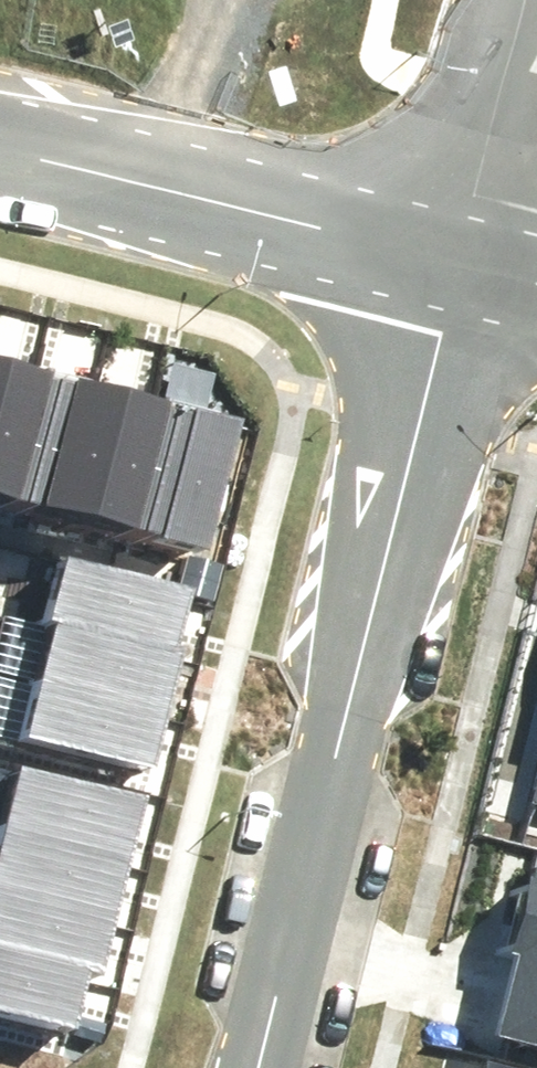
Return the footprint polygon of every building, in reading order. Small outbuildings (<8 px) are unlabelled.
[(0,370),(0,497),(30,378),(0,370)] [(30,378),(0,497),(0,508),(56,522),(88,392),(30,378)] [(146,407),(88,392),(56,522),(114,537),(146,407)] [(205,421),(146,407),(114,537),(172,551),(205,421)] [(160,632),(171,589),(47,559),(36,603),(160,632)] [(150,677),(160,632),(36,603),(26,647),(150,677)] [(139,720),(150,677),(26,647),(15,691),(139,720)] [(128,765),(139,720),(15,691),(4,735),(128,765)] [(536,815),(536,723),(515,809),(536,815)] [(124,796),(0,766),(0,830),(110,856),(124,796)] [(110,856),(0,830),(0,894),(95,917),(110,856)] [(95,917),(0,894),(0,958),(64,974),(80,978),(95,917)] [(64,974),(0,958),(0,1022),(49,1034),(64,974)]
